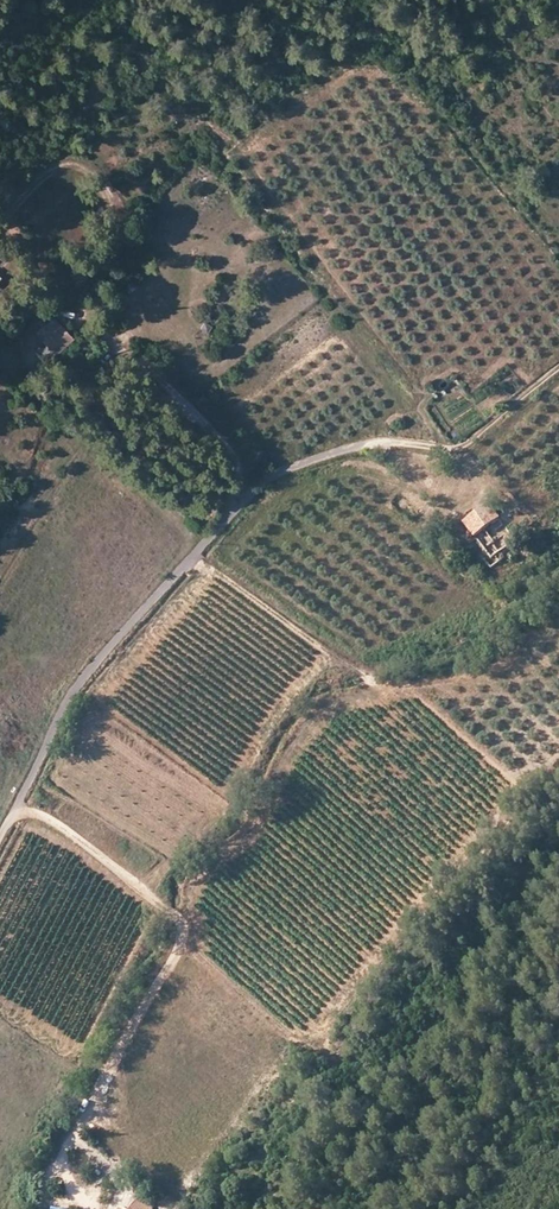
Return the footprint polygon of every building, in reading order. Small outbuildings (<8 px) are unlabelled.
[(34,333),(40,340),(57,322),(51,317),(34,333)] [(57,322),(40,340),(52,351),(70,334),(57,322)] [(487,526),(475,513),(464,523),(476,536),(487,526)] [(139,1194),(129,1208),(154,1208),(153,1202),(139,1194)]
